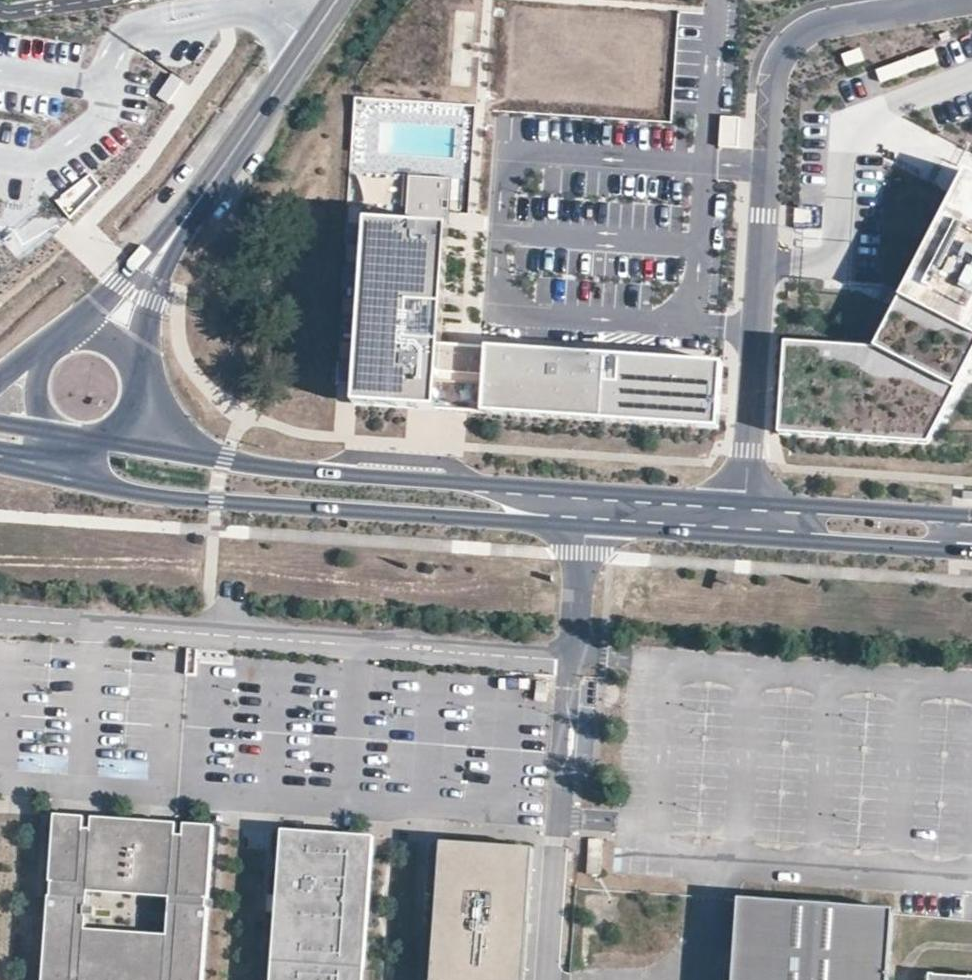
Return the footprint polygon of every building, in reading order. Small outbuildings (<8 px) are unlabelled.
[(861,50),(842,56),(846,66),(864,60),(861,50)] [(935,52),(877,71),(880,81),(938,62),(935,52)] [(740,120),(722,119),(721,147),(740,148),(740,120)] [(963,164),(870,350),(785,345),(779,429),(929,439),(971,352),(971,168),(963,164)] [(452,178),(409,175),(407,211),(449,214),(452,178)] [(406,229),(448,231),(449,214),(407,211),(406,229)] [(441,342),(448,231),(406,229),(370,226),(357,407),(454,414),(720,431),(725,361),(540,349),(464,343),(441,342)] [(342,368),(358,368),(360,260),(344,259),(342,368)] [(537,682),(536,700),(547,702),(549,683),(537,682)] [(56,815),(43,979),(203,979),(215,827),(184,824),(184,825),(184,837),(176,837),(177,825),(177,824),(93,818),(93,819),(92,831),(84,830),(85,818),(85,817),(56,815)] [(92,831),(93,819),(85,818),(84,830),(92,831)] [(184,837),(184,825),(177,825),(176,837),(184,837)] [(283,831),(273,979),(365,979),(375,838),(283,831)] [(603,840),(590,839),(588,874),(601,875),(603,840)] [(523,922),(529,922),(534,849),(440,842),(435,915),(441,916),(437,979),(518,979),(523,922)] [(746,904),(739,979),(889,979),(894,915),(746,904)] [(441,916),(435,915),(430,979),(437,979),(441,916)] [(529,922),(523,922),(518,979),(525,979),(529,922)]
